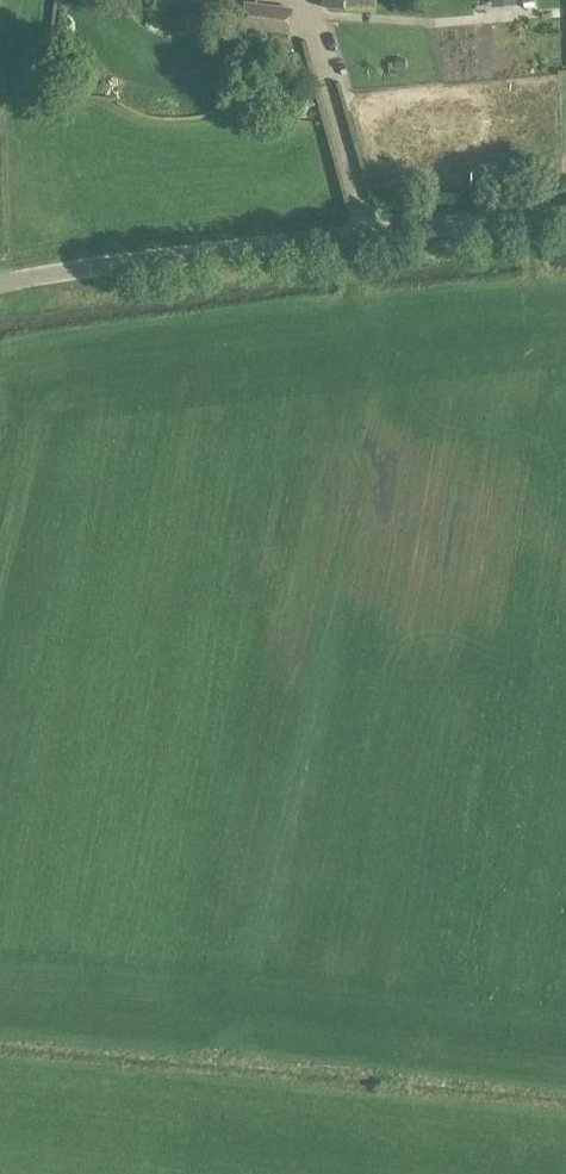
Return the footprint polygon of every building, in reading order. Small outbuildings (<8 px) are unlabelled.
[(320,8),(372,11),(373,0),(321,0),(320,8)] [(293,9),(244,2),(240,28),(290,34),(293,9)]
